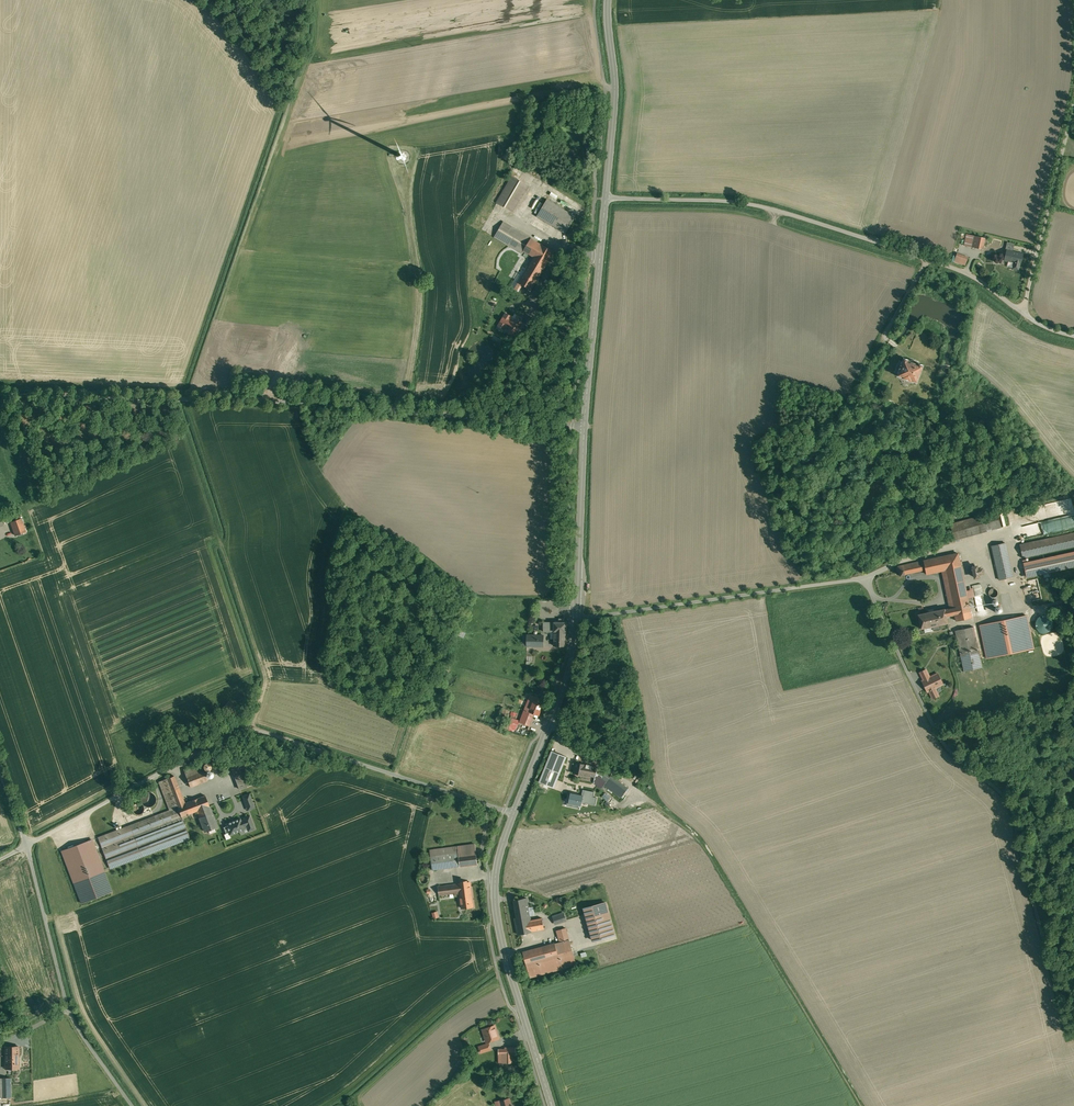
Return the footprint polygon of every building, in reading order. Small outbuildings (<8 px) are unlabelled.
[(512,176),(497,203),(510,210),(526,184),(512,176)] [(547,199),(537,216),(565,233),(575,216),(547,199)] [(531,238),(504,222),(494,237),(522,253),(523,251),(531,238)] [(985,238),(973,236),(971,246),(983,249),(985,238)] [(554,252),(541,244),(531,238),(523,251),(534,257),(518,282),(531,290),(554,252)] [(1014,244),(1007,242),(1005,250),(1007,250),(1013,251),(1014,244)] [(1007,250),(1004,260),(1013,262),(1012,269),(1019,270),(1022,254),(1013,251),(1007,250)] [(967,265),(969,256),(958,253),(955,262),(967,265)] [(514,321),(510,319),(511,316),(506,313),(500,323),(509,329),(508,331),(512,333),(515,330),(516,330),(521,322),(515,319),(514,321)] [(913,357),(911,357),(910,357),(909,357),(908,358),(907,358),(907,359),(904,358),(902,361),(899,360),(895,372),(898,373),(897,375),(900,375),(899,378),(901,381),(901,384),(908,386),(909,383),(913,383),(914,381),(917,382),(919,375),(920,375),(921,375),(921,374),(922,374),(922,373),(921,372),(923,364),(918,363),(918,362),(918,361),(917,360),(916,359),(916,358),(915,358),(914,357),(913,357)] [(997,511),(950,524),(954,540),(1001,527),(997,511)] [(21,517),(10,521),(15,535),(25,531),(21,517)] [(1020,545),(1023,557),(1073,546),(1073,533),(1020,545)] [(1010,542),(992,546),(999,580),(1017,576),(1010,542)] [(1040,554),(1041,558),(1073,551),(1073,547),(1040,554)] [(890,552),(871,556),(873,563),(891,559),(890,552)] [(1024,563),(1027,577),(1073,567),(1073,552),(1024,563)] [(958,553),(898,566),(900,576),(904,575),(904,574),(919,571),(919,570),(925,569),(926,574),(941,570),(949,608),(945,609),(946,617),(955,615),(956,621),(972,618),(970,612),(970,609),(958,553)] [(981,583),(973,585),(977,602),(981,601),(980,597),(984,596),(981,583)] [(1064,586),(1062,586),(1061,586),(1060,586),(1059,586),(1058,587),(1057,588),(1057,589),(1056,589),(1056,590),(1056,591),(1056,592),(1056,593),(1057,594),(1058,595),(1058,596),(1059,596),(1060,597),(1062,597),(1064,597),(1065,596),(1066,595),(1067,594),(1067,593),(1068,592),(1068,591),(1067,590),(1067,589),(1067,588),(1066,588),(1066,587),(1065,587),(1065,586),(1064,586)] [(993,588),(992,588),(992,589),(991,589),(990,590),(989,591),(989,592),(989,593),(989,594),(989,595),(990,596),(991,597),(992,597),(993,598),(994,597),(995,597),(996,597),(997,596),(997,595),(998,595),(998,594),(998,593),(998,592),(998,591),(997,590),(996,589),(995,589),(994,588),(993,588)] [(945,609),(918,614),(921,629),(925,628),(925,632),(940,629),(940,625),(948,623),(946,617),(945,609)] [(1048,616),(1047,615),(1045,615),(1044,615),(1042,615),(1041,616),(1040,616),(1039,617),(1038,618),(1037,618),(1037,620),(1036,621),(1036,622),(1035,623),(1035,624),(1035,625),(1035,626),(1036,627),(1036,628),(1037,629),(1038,630),(1039,631),(1040,632),(1041,633),(1043,633),(1045,633),(1046,633),(1047,633),(1048,632),(1050,632),(1050,631),(1051,630),(1052,629),(1053,627),(1053,626),(1053,625),(1053,624),(1053,623),(1053,622),(1053,621),(1052,620),(1052,619),(1051,618),(1050,617),(1049,616),(1048,616)] [(1026,616),(980,625),(987,658),(1033,648),(1026,616)] [(559,618),(559,622),(544,622),(544,631),(551,631),(551,638),(554,638),(554,645),(566,645),(566,633),(568,633),(568,620),(566,618),(559,618)] [(982,668),(974,627),(955,630),(964,671),(982,668)] [(543,634),(527,634),(527,646),(543,646),(543,634)] [(935,688),(943,684),(938,673),(922,681),(927,692),(929,691),(933,698),(938,696),(935,688)] [(544,700),(535,696),(529,712),(539,715),(544,700)] [(511,727),(517,729),(520,720),(511,718),(510,722),(503,720),(501,726),(511,729),(511,727)] [(540,782),(556,787),(567,756),(552,750),(540,782)] [(253,784),(243,758),(230,763),(240,789),(253,784)] [(597,766),(575,762),(573,773),(594,777),(593,782),(594,782),(602,788),(606,783),(601,779),(604,775),(596,769),(597,766)] [(203,770),(186,776),(190,787),(207,780),(203,770)] [(624,785),(606,772),(604,775),(601,779),(606,783),(619,792),(624,785)] [(190,838),(181,817),(197,811),(209,806),(205,795),(184,803),(174,776),(159,781),(170,810),(98,837),(109,868),(190,838)] [(624,785),(619,792),(623,796),(629,789),(624,785)] [(579,805),(581,806),(582,802),(595,805),(597,797),(593,797),(594,792),(583,789),(581,795),(574,793),(575,792),(569,791),(566,806),(578,808),(579,805)] [(144,794),(141,798),(142,803),(139,802),(136,802),(133,805),(132,808),(133,812),(136,815),(140,815),(143,813),(145,810),(145,807),(151,808),(155,804),(156,799),(154,795),(149,792),(144,794)] [(607,792),(603,795),(607,800),(611,797),(607,792)] [(255,808),(250,794),(243,796),(248,810),(255,808)] [(209,806),(197,811),(205,831),(218,826),(216,821),(215,821),(209,806)] [(245,832),(255,828),(250,814),(243,817),(243,819),(241,820),(240,818),(226,824),(227,826),(224,827),(226,833),(229,832),(230,834),(243,829),(245,832)] [(82,902),(112,890),(92,840),(62,851),(82,902)] [(475,844),(457,846),(458,852),(459,855),(476,853),(475,844)] [(457,846),(430,850),(431,856),(458,852),(457,846)] [(458,852),(431,856),(432,870),(460,866),(459,855),(458,852)] [(476,853),(459,855),(460,866),(477,864),(476,853)] [(470,882),(458,883),(458,884),(460,898),(462,908),(473,906),(470,882)] [(458,884),(438,886),(440,900),(460,898),(458,884)] [(526,898),(514,900),(517,918),(515,918),(516,923),(531,920),(526,898)] [(608,902),(583,909),(592,942),(617,936),(608,902)] [(564,913),(553,917),(555,924),(566,920),(564,913)] [(531,920),(516,923),(518,934),(532,932),(532,930),(544,928),(542,918),(531,920)] [(566,928),(557,930),(563,954),(572,952),(566,928)] [(555,943),(524,952),(523,951),(523,952),(526,965),(558,956),(555,943)] [(558,956),(526,965),(530,977),(576,964),(572,952),(563,954),(558,956)] [(494,1025),(483,1029),(485,1036),(486,1035),(488,1042),(499,1038),(494,1025)] [(489,1043),(479,1046),(481,1052),(491,1049),(489,1043)] [(18,1046),(5,1046),(5,1068),(19,1068),(18,1046)] [(515,1047),(505,1048),(505,1062),(512,1062),(512,1054),(516,1054),(515,1047)] [(10,1078),(1,1078),(1,1098),(11,1097),(10,1078)] [(499,1100),(500,1101),(501,1100),(503,1105),(512,1105),(510,1097),(499,1100)]
